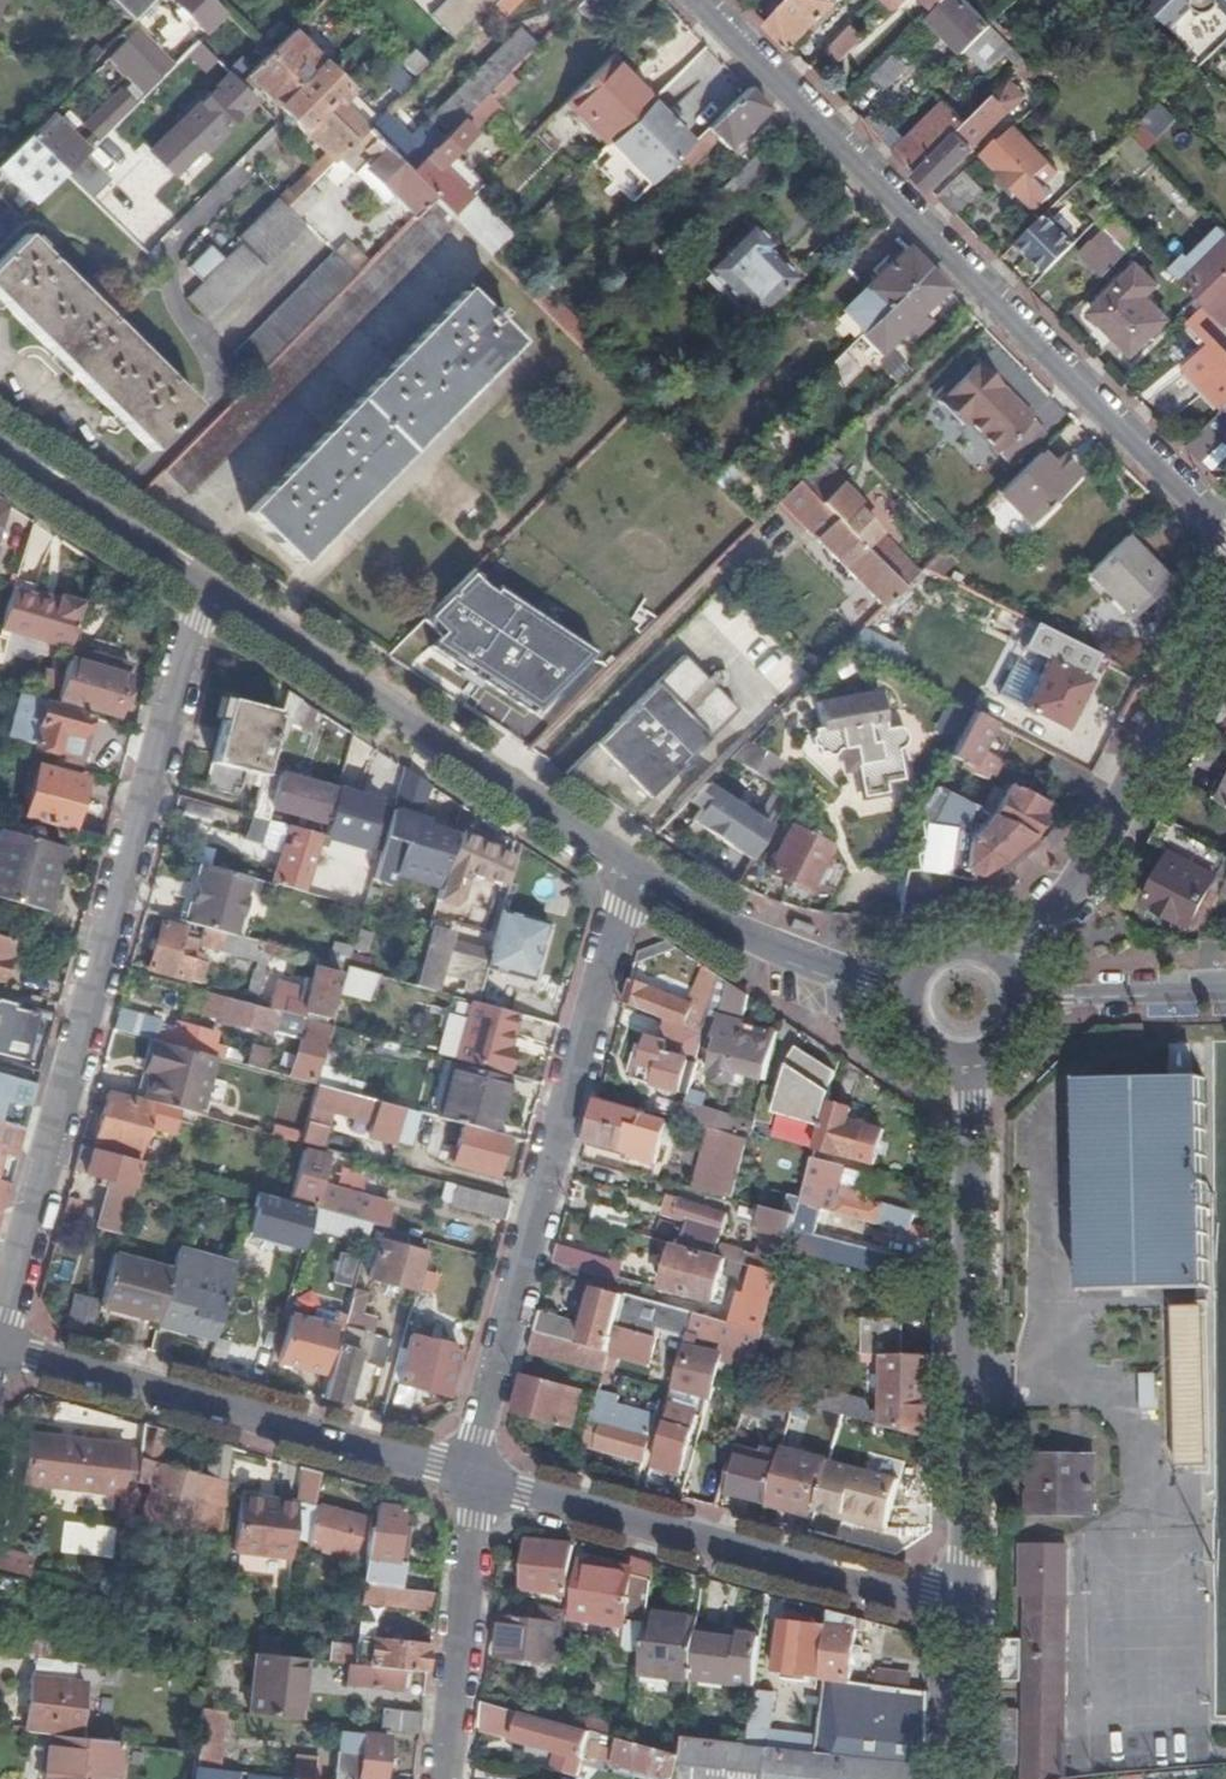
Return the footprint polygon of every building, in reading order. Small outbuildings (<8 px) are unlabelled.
[(104,8),(116,13),(136,22),(158,0),(112,0),(104,8)] [(226,14),(213,0),(172,0),(206,34),(226,14)] [(498,0),(448,0),(433,15),(456,41),(494,4),(498,0)] [(494,4),(505,15),(521,0),(498,0),(494,4)] [(795,49),(844,0),(794,0),(770,24),(795,49)] [(967,52),(995,25),(990,20),(970,0),(949,0),(941,8),(932,17),(967,52)] [(1155,2),(1175,23),(1173,26),(1194,46),(1215,24),(1224,25),(1225,26),(1225,0),(1157,0),(1155,2)] [(125,32),(136,22),(116,13),(111,26),(125,32)] [(990,74),(1017,46),(995,25),(967,52),(990,74)] [(849,29),(827,51),(841,64),(862,43),(849,29)] [(164,78),(175,66),(141,31),(129,42),(164,78)] [(367,130),(410,172),(509,73),(536,47),(520,31),(410,139),(384,113),(367,130)] [(347,88),(294,33),(270,57),(163,160),(173,170),(201,142),(212,143),(256,100),(250,92),(258,85),(326,154),(289,191),(288,189),(279,199),(278,198),(239,238),(243,243),(226,259),(212,246),(190,268),(203,281),(188,298),(211,321),(304,226),(288,208),(344,152),(349,156),(360,145),(371,157),(365,165),(416,216),(435,197),(410,172),(367,130),(384,113),(413,84),(407,78),(369,116),(360,122),(341,103),(350,94),(346,90),(347,88)] [(1215,81),(1225,70),(1225,41),(1199,67),(1215,81)] [(148,93),(161,80),(127,43),(114,57),(148,93)] [(902,47),(873,76),(889,92),(918,63),(902,47)] [(403,63),(416,75),(429,63),(416,50),(403,63)] [(632,91),(606,63),(569,100),(611,143),(653,102),(637,86),(632,91)] [(1023,77),(1036,92),(1046,83),(1031,68),(1023,77)] [(517,82),(509,73),(410,172),(435,197),(453,215),(469,199),(439,168),(475,134),(472,131),(485,119),(488,122),(501,109),(493,100),(500,92),(504,95),(517,82)] [(770,109),(750,89),(694,145),(688,151),(697,160),(718,138),(730,150),(731,149),(755,125),(770,109)] [(102,136),(134,105),(123,94),(97,119),(103,126),(97,132),(102,136)] [(918,173),(935,190),(963,162),(958,156),(972,144),(974,146),(1012,109),(997,94),(968,121),(918,173)] [(907,162),(918,173),(968,121),(948,101),(897,152),(907,162)] [(1180,130),(1186,124),(1161,101),(1136,125),(1148,136),(1167,118),(1180,130)] [(694,145),(653,102),(611,143),(653,185),(676,162),(688,151),(694,145)] [(45,124),(17,152),(51,186),(79,158),(66,145),(60,139),(45,124)] [(759,128),(755,125),(731,149),(734,153),(759,128)] [(1001,137),(984,153),(1038,208),(1054,192),(1038,175),(1052,162),(1045,156),(1046,153),(1039,147),(1037,147),(1015,125),(1002,138),(1001,137)] [(1158,159),(1131,131),(1116,146),(1143,174),(1158,159)] [(64,135),(60,139),(66,145),(70,140),(64,135)] [(697,160),(688,151),(676,162),(685,171),(697,160)] [(0,169),(35,202),(51,186),(17,152),(0,169)] [(941,196),(959,214),(984,188),(966,170),(941,196)] [(435,197),(416,216),(359,274),(259,376),(165,472),(189,496),(459,222),(453,215),(435,197)] [(471,197),(469,199),(453,215),(459,222),(495,258),(513,240),(471,197)] [(21,218),(7,204),(0,210),(0,239),(21,218)] [(1108,276),(1144,238),(1113,206),(1098,221),(1114,237),(1104,248),(1095,241),(1083,254),(1108,276)] [(1020,241),(1049,272),(1079,241),(1050,211),(1020,241)] [(1191,260),(1178,273),(1225,320),(1225,226),(1191,260)] [(769,246),(751,228),(708,270),(755,316),(791,279),(764,252),(769,246)] [(0,261),(0,300),(153,452),(198,405),(26,235),(0,261)] [(928,269),(908,248),(844,312),(864,332),(928,269)] [(237,353),(259,376),(359,274),(336,252),(237,353)] [(1174,268),(1178,273),(1191,260),(1186,256),(1174,268)] [(1158,283),(1141,266),(1095,311),(1136,352),(1171,318),(1147,295),(1158,283)] [(928,269),(864,332),(839,356),(852,369),(873,348),(880,356),(948,288),(928,269)] [(465,291),(247,512),(298,563),(516,341),(494,320),(500,314),(495,308),(488,314),(465,291)] [(1210,305),(1193,323),(1214,345),(1190,369),(1225,405),(1225,322),(1210,305)] [(1047,432),(978,363),(940,401),(964,426),(969,422),(1013,466),(1047,432)] [(319,434),(285,401),(212,477),(246,510),(319,434)] [(1203,462),(1225,438),(1225,411),(1190,448),(1203,462)] [(1040,454),(1001,492),(1030,522),(1079,473),(1063,457),(1054,466),(1040,454)] [(725,468),(714,480),(724,491),(736,479),(725,468)] [(829,473),(809,493),(903,588),(920,572),(855,508),(859,503),(829,473)] [(809,493),(798,481),(774,505),(797,529),(802,525),(884,608),(903,588),(809,493)] [(998,496),(983,508),(1010,540),(1024,529),(998,496)] [(9,505),(0,499),(0,537),(9,505)] [(1166,577),(1126,537),(1090,572),(1131,613),(1166,577)] [(955,558),(945,547),(924,568),(938,575),(955,558)] [(440,636),(428,647),(538,712),(587,651),(472,574),(426,621),(440,636)] [(13,588),(0,629),(70,650),(83,603),(60,597),(59,602),(13,588)] [(1062,659),(1071,641),(1060,635),(1023,708),(1066,730),(1090,682),(1084,679),(1087,672),(1062,659)] [(590,791),(628,817),(738,711),(684,656),(564,774),(590,791)] [(54,703),(76,709),(77,705),(116,717),(127,678),(104,672),(101,683),(84,678),(86,673),(65,666),(54,703)] [(875,686),(812,701),(819,728),(811,730),(812,735),(809,739),(810,746),(816,749),(817,753),(822,752),(827,756),(832,755),(836,748),(840,748),(845,765),(855,763),(862,794),(888,788),(886,777),(902,772),(895,743),(901,741),(904,737),(906,732),(905,727),(902,724),(899,721),(893,721),(885,724),(875,686)] [(318,710),(300,697),(278,761),(297,768),(318,710)] [(246,771),(262,776),(263,770),(279,712),(226,698),(204,787),(239,796),(246,771)] [(86,714),(45,702),(33,743),(70,753),(75,735),(81,736),(86,714)] [(993,721),(973,711),(948,756),(961,762),(958,766),(986,779),(989,773),(994,776),(1002,761),(979,749),(993,721)] [(1053,745),(1060,731),(1038,720),(1030,734),(1053,745)] [(755,773),(765,753),(747,743),(731,760),(755,773)] [(755,773),(773,782),(782,762),(765,753),(755,773)] [(25,818),(72,831),(86,779),(40,766),(25,818)] [(429,783),(407,769),(389,830),(387,830),(381,850),(372,880),(395,886),(420,797),(425,797),(429,783)] [(262,776),(252,816),(268,820),(272,805),(328,820),(336,789),(263,770),(262,776)] [(1218,796),(1225,801),(1225,780),(1218,796)] [(928,908),(957,899),(961,870),(965,842),(971,803),(933,784),(923,802),(918,804),(921,824),(915,825),(918,839),(914,840),(916,854),(912,855),(914,868),(902,871),(895,914),(928,908)] [(1037,812),(1043,801),(1011,784),(993,816),(1030,835),(1042,815),(1037,812)] [(692,821),(751,860),(770,828),(706,785),(690,800),(701,809),(692,821)] [(336,789),(328,820),(324,835),(364,847),(365,845),(378,801),(378,799),(337,787),(336,789)] [(393,805),(378,801),(365,845),(381,850),(387,830),(393,805)] [(1001,866),(1030,835),(993,816),(989,813),(965,842),(961,870),(978,875),(1001,866)] [(293,827),(269,820),(262,843),(265,850),(285,855),(293,827)] [(1154,841),(1176,852),(1151,901),(1194,924),(1215,886),(1225,892),(1225,851),(1165,821),(1154,841)] [(285,855),(275,885),(305,893),(321,835),(293,827),(285,855)] [(52,888),(64,848),(0,829),(0,830),(0,873),(52,888)] [(808,893),(831,849),(795,832),(774,875),(808,893)] [(459,834),(444,876),(429,928),(432,929),(416,986),(435,991),(440,975),(465,982),(463,990),(480,995),(485,969),(489,954),(480,951),(479,958),(447,949),(451,934),(445,932),(458,883),(468,859),(491,870),(487,879),(500,885),(505,871),(510,859),(459,834)] [(1007,871),(1043,841),(1030,835),(1001,866),(978,875),(978,888),(1007,871)] [(194,904),(189,924),(203,928),(233,936),(238,916),(241,917),(246,898),(243,897),(249,877),(205,865),(200,884),(197,883),(191,903),(194,904)] [(52,888),(0,873),(0,898),(46,912),(52,888)] [(381,909),(365,905),(364,909),(354,948),(369,952),(381,909)] [(547,921),(501,909),(489,954),(485,969),(531,980),(547,921)] [(162,922),(149,970),(189,981),(195,960),(191,959),(196,940),(194,939),(196,934),(186,931),(187,929),(162,922)] [(228,947),(270,958),(273,947),(233,936),(203,928),(199,945),(220,950),(223,942),(229,944),(228,947)] [(11,938),(0,935),(0,980),(11,938)] [(348,967),(358,970),(360,963),(350,961),(348,967)] [(272,995),(270,1008),(277,1011),(287,1013),(304,1018),(305,1012),(327,1018),(339,971),(316,966),(312,980),(305,979),(300,1002),(272,995)] [(728,966),(722,977),(751,996),(757,986),(728,966)] [(347,967),(340,994),(370,1001),(377,975),(358,970),(348,967),(347,967)] [(632,980),(625,1004),(667,1021),(705,1036),(715,997),(722,977),(708,969),(694,1007),(651,990),(652,988),(632,980)] [(715,997),(705,1036),(724,1041),(714,1075),(731,1081),(732,1077),(744,1080),(745,1076),(766,1082),(780,1033),(743,1023),(751,996),(722,977),(715,997)] [(270,1008),(191,987),(189,997),(206,1001),(204,1012),(221,1017),(230,1019),(271,1030),(277,1011),(270,1008)] [(507,1048),(515,1014),(477,1003),(470,1001),(465,1018),(453,1059),(506,1074),(513,1050),(507,1048)] [(14,1007),(0,1004),(0,1032),(7,1034),(14,1007)] [(14,1007),(7,1034),(0,1032),(0,1053),(25,1060),(37,1013),(14,1007)] [(287,1013),(277,1011),(271,1030),(282,1033),(287,1013)] [(435,1055),(453,1059),(465,1018),(448,1013),(435,1055)] [(118,1014),(114,1030),(154,1041),(172,1046),(175,1032),(118,1014)] [(175,1032),(172,1046),(210,1056),(214,1039),(216,1032),(179,1021),(175,1032)] [(705,1036),(667,1021),(661,1042),(651,1039),(640,1080),(689,1095),(690,1092),(696,1070),(705,1036)] [(291,1074),(314,1081),(327,1037),(304,1029),(291,1074)] [(640,1080),(651,1039),(644,1038),(633,1078),(640,1080)] [(214,1039),(210,1056),(214,1057),(245,1066),(249,1049),(214,1039)] [(146,1101),(153,1103),(178,1110),(198,1115),(214,1057),(210,1056),(172,1046),(154,1041),(148,1063),(156,1065),(154,1074),(146,1101)] [(250,1047),(249,1049),(245,1066),(264,1071),(268,1052),(250,1047)] [(832,1092),(837,1072),(798,1048),(789,1063),(803,1073),(801,1078),(801,1079),(805,1082),(801,1089),(809,1094),(816,1082),(832,1092)] [(146,1071),(154,1074),(156,1065),(148,1063),(146,1071)] [(462,1124),(494,1132),(508,1077),(452,1063),(437,1117),(462,1124)] [(24,1129),(32,1101),(37,1083),(0,1073),(0,1123),(24,1129)] [(801,1079),(801,1078),(794,1074),(789,1081),(797,1085),(801,1079)] [(1208,1081),(1081,1082),(1085,1293),(1212,1292),(1208,1081)] [(299,1142),(320,1148),(327,1127),(323,1125),(327,1110),(373,1122),(368,1139),(393,1145),(404,1108),(317,1085),(299,1142)] [(682,1120),(713,1129),(716,1130),(721,1113),(706,1109),(710,1097),(690,1092),(689,1095),(682,1120)] [(109,1094),(94,1149),(137,1160),(147,1125),(172,1132),(178,1110),(153,1103),(152,1106),(109,1094)] [(625,1151),(623,1156),(655,1165),(667,1122),(643,1116),(644,1111),(599,1100),(593,1122),(630,1131),(625,1151)] [(854,1110),(829,1103),(824,1120),(822,1129),(816,1149),(858,1161),(867,1126),(851,1120),(854,1110)] [(792,1116),(822,1129),(824,1120),(796,1108),(792,1116)] [(590,1132),(588,1141),(625,1151),(630,1131),(593,1122),(590,1132)] [(12,1172),(18,1152),(24,1129),(0,1123),(0,1169),(12,1172)] [(495,1176),(507,1136),(494,1132),(462,1124),(456,1147),(449,1145),(447,1152),(453,1154),(451,1163),(495,1176)] [(713,1129),(695,1189),(731,1198),(734,1199),(750,1140),(741,1137),(716,1130),(713,1129)] [(750,1140),(752,1134),(743,1132),(741,1137),(750,1140)] [(97,1226),(121,1232),(133,1187),(131,1186),(138,1161),(137,1160),(94,1149),(82,1146),(75,1171),(100,1178),(98,1185),(108,1188),(97,1226)] [(315,1206),(314,1209),(352,1219),(356,1203),(318,1192),(327,1158),(302,1151),(289,1198),(315,1206)] [(444,1161),(451,1163),(453,1154),(447,1152),(444,1161)] [(845,1169),(846,1166),(814,1158),(801,1205),(823,1210),(909,1233),(914,1213),(867,1202),(869,1195),(861,1193),(865,1173),(845,1169)] [(12,1172),(0,1169),(0,1217),(12,1172)] [(450,1205),(504,1220),(509,1200),(456,1185),(450,1205)] [(768,1208),(797,1217),(799,1210),(792,1207),(796,1191),(772,1185),(768,1208)] [(68,1198),(61,1221),(74,1225),(80,1202),(68,1198)] [(734,1199),(731,1198),(729,1207),(757,1215),(760,1206),(734,1199)] [(684,1242),(683,1249),(714,1258),(727,1215),(680,1200),(675,1218),(690,1222),(687,1235),(680,1233),(677,1240),(684,1242)] [(291,1237),(304,1240),(312,1208),(299,1205),(291,1237)] [(788,1250),(852,1268),(857,1247),(816,1236),(823,1210),(801,1205),(799,1210),(797,1217),(788,1250)] [(280,1243),(288,1217),(255,1207),(248,1234),(280,1243)] [(595,1221),(621,1228),(624,1215),(598,1208),(595,1221)] [(781,1274),(788,1250),(797,1217),(768,1208),(765,1208),(759,1231),(767,1232),(757,1267),(781,1274)] [(359,1267),(370,1224),(352,1219),(314,1209),(310,1227),(349,1238),(343,1262),(359,1267)] [(369,1279),(415,1291),(425,1252),(379,1240),(369,1279)] [(675,1245),(668,1243),(667,1248),(675,1250),(672,1263),(666,1261),(665,1264),(670,1266),(669,1271),(663,1270),(663,1273),(668,1275),(665,1289),(715,1302),(721,1280),(727,1280),(729,1272),(746,1277),(750,1265),(747,1264),(727,1259),(726,1261),(714,1258),(683,1249),(675,1246),(675,1245)] [(627,1277),(630,1265),(567,1247),(564,1260),(627,1277)] [(727,1259),(747,1264),(750,1253),(730,1247),(727,1259)] [(205,1323),(218,1326),(234,1268),(176,1253),(172,1271),(157,1324),(158,1325),(184,1332),(183,1336),(200,1340),(205,1323)] [(100,1307),(157,1324),(172,1271),(114,1255),(100,1307)] [(765,1332),(781,1274),(757,1267),(750,1296),(742,1294),(734,1324),(765,1332)] [(360,1286),(354,1284),(352,1291),(358,1292),(360,1286)] [(583,1324),(542,1313),(536,1333),(609,1353),(625,1294),(600,1288),(597,1297),(591,1296),(583,1324)] [(67,1329),(91,1336),(99,1301),(76,1295),(67,1329)] [(692,1313),(627,1295),(612,1349),(652,1360),(659,1333),(684,1340),(692,1313)] [(343,1324),(355,1328),(360,1313),(347,1309),(343,1324)] [(1212,1310),(1175,1311),(1178,1469),(1215,1469),(1212,1310)] [(741,1362),(756,1366),(765,1332),(734,1324),(696,1313),(675,1390),(709,1399),(712,1399),(722,1355),(742,1360),(741,1362)] [(342,1326),(343,1324),(315,1317),(313,1323),(291,1317),(279,1362),(322,1373),(334,1329),(341,1331),(342,1326)] [(359,1347),(385,1354),(389,1339),(355,1328),(343,1324),(342,1326),(341,1331),(323,1399),(344,1404),(359,1347)] [(756,1366),(754,1371),(781,1379),(793,1340),(765,1332),(756,1366)] [(397,1381),(447,1396),(459,1348),(444,1343),(446,1338),(432,1333),(430,1339),(409,1334),(397,1381)] [(605,1374),(606,1371),(611,1353),(609,1353),(536,1333),(530,1355),(605,1374)] [(843,1415),(930,1438),(931,1357),(883,1356),(883,1377),(875,1377),(876,1386),(883,1387),(883,1413),(871,1411),(866,1400),(819,1387),(813,1407),(843,1415)] [(1156,1410),(1155,1375),(1140,1376),(1142,1410),(1156,1410)] [(520,1391),(515,1413),(573,1428),(582,1393),(524,1378),(520,1391)] [(749,1389),(743,1413),(789,1426),(796,1402),(749,1389)] [(705,1415),(709,1399),(675,1390),(671,1405),(674,1406),(657,1468),(682,1475),(698,1413),(705,1415)] [(586,1445),(645,1462),(657,1418),(612,1405),(615,1395),(600,1391),(586,1445)] [(166,1431),(143,1425),(133,1507),(144,1510),(141,1519),(171,1528),(179,1497),(200,1503),(201,1500),(224,1507),(231,1449),(212,1444),(204,1480),(157,1466),(166,1431)] [(24,1483),(120,1495),(124,1448),(29,1436),(24,1483)] [(727,1490),(768,1502),(778,1467),(763,1463),(765,1457),(739,1449),(727,1490)] [(820,1480),(825,1481),(830,1462),(783,1449),(778,1467),(768,1502),(811,1513),(820,1480)] [(1093,1459),(1029,1458),(1029,1515),(1093,1516),(1093,1459)] [(825,1481),(817,1511),(847,1519),(849,1512),(890,1524),(901,1481),(830,1461),(830,1462),(825,1481)] [(314,1506),(321,1473),(301,1468),(297,1502),(314,1506)] [(179,1497),(171,1528),(192,1533),(200,1503),(179,1497)] [(293,1541),(297,1502),(239,1497),(234,1551),(291,1557),(293,1541)] [(363,1519),(314,1506),(297,1502),(293,1541),(353,1557),(361,1540),(363,1519)] [(363,1585),(400,1590),(403,1565),(396,1564),(402,1509),(379,1507),(372,1560),(365,1559),(363,1585)] [(849,1512),(847,1519),(888,1530),(890,1524),(849,1512)] [(569,1596),(575,1543),(527,1539),(520,1589),(569,1596)] [(27,1577),(30,1558),(0,1551),(0,1570),(27,1577)] [(1027,1778),(1066,1778),(1066,1602),(1060,1603),(1060,1555),(1021,1554),(1020,1601),(1028,1601),(1027,1778)] [(654,1565),(634,1559),(632,1576),(581,1569),(575,1614),(647,1625),(648,1613),(654,1565)] [(434,1612),(436,1594),(400,1590),(363,1585),(360,1602),(434,1612)] [(500,1657),(561,1664),(567,1613),(507,1597),(500,1657)] [(861,1620),(832,1612),(830,1630),(825,1678),(824,1680),(852,1683),(855,1667),(862,1667),(863,1654),(856,1654),(861,1620)] [(648,1613),(647,1625),(641,1672),(692,1679),(698,1635),(700,1621),(648,1613)] [(825,1678),(830,1630),(781,1624),(775,1672),(825,1678)] [(698,1635),(692,1679),(692,1682),(756,1689),(762,1639),(741,1636),(741,1640),(698,1635)] [(427,1674),(430,1647),(356,1638),(355,1647),(353,1664),(357,1665),(403,1670),(427,1674)] [(1022,1639),(1002,1639),(1002,1679),(1021,1680),(1022,1639)] [(353,1664),(355,1647),(326,1644),(324,1661),(353,1664)] [(249,1714),(297,1720),(304,1659),(280,1656),(257,1654),(249,1714)] [(35,1659),(26,1734),(57,1737),(81,1740),(87,1682),(72,1681),(74,1664),(35,1659)] [(401,1690),(403,1670),(357,1665),(355,1684),(401,1690)] [(879,1670),(877,1687),(885,1688),(887,1671),(879,1670)] [(885,1688),(907,1691),(909,1674),(887,1671),(885,1688)] [(877,1687),(852,1683),(824,1680),(816,1753),(929,1767),(929,1743),(929,1694),(907,1691),(885,1688),(877,1687)] [(775,1694),(755,1691),(748,1745),(768,1747),(775,1694)] [(484,1706),(481,1731),(515,1740),(514,1743),(557,1753),(553,1771),(579,1778),(583,1758),(591,1733),(484,1706)] [(218,1771),(224,1712),(201,1709),(196,1753),(195,1768),(200,1769),(218,1771)] [(1019,1710),(1001,1710),(1001,1765),(1019,1765),(1019,1710)] [(420,1733),(422,1715),(383,1711),(381,1729),(420,1733)] [(415,1777),(385,1774),(388,1738),(364,1735),(361,1756),(353,1756),(350,1778),(415,1778),(415,1777)] [(597,1759),(674,1778),(676,1778),(682,1756),(633,1743),(604,1735),(602,1743),(600,1742),(597,1759)] [(778,1749),(801,1752),(803,1738),(786,1736),(785,1740),(780,1740),(778,1749)] [(117,1778),(121,1745),(81,1740),(57,1737),(52,1778),(116,1778),(117,1778)] [(929,1767),(816,1753),(801,1752),(778,1749),(768,1747),(748,1745),(685,1738),(680,1778),(929,1778),(929,1767)] [(590,1757),(597,1759),(600,1742),(594,1741),(590,1757)] [(254,1775),(274,1777),(274,1766),(256,1763),(254,1775)] [(218,1771),(200,1769),(199,1778),(222,1778),(223,1772),(218,1771)]
